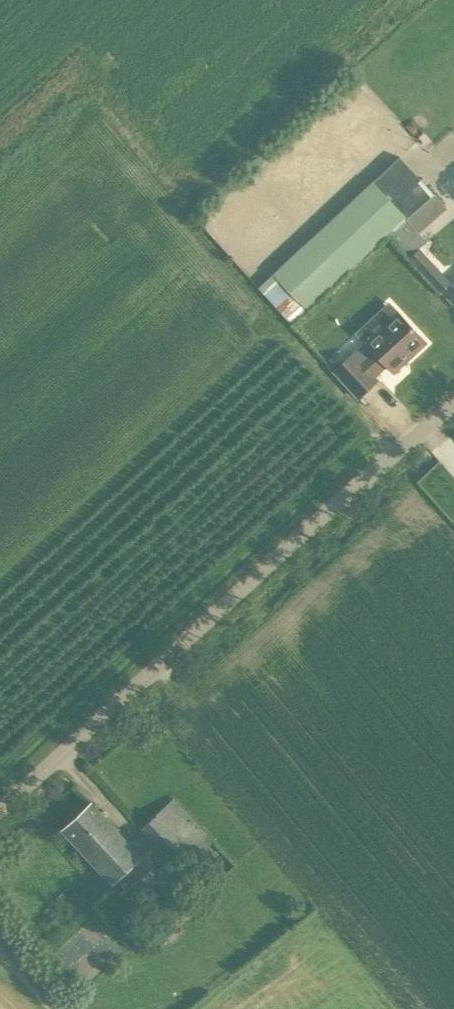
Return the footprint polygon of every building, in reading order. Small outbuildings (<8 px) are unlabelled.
[(399,157),(258,286),(292,324),(388,236),(439,292),(450,283),(431,262),(429,263),(417,250),(426,242),(406,219),(434,194),(399,157)] [(378,328),(363,342),(371,350),(358,362),(351,354),(332,372),(357,398),(375,380),(372,377),(385,365),(391,372),(423,342),(399,317),(383,333),(378,328)] [(182,870),(214,842),(175,800),(144,828),(182,870)] [(112,884),(141,857),(92,803),(63,830),(112,884)] [(186,910),(164,888),(148,904),(170,926),(186,910)]
